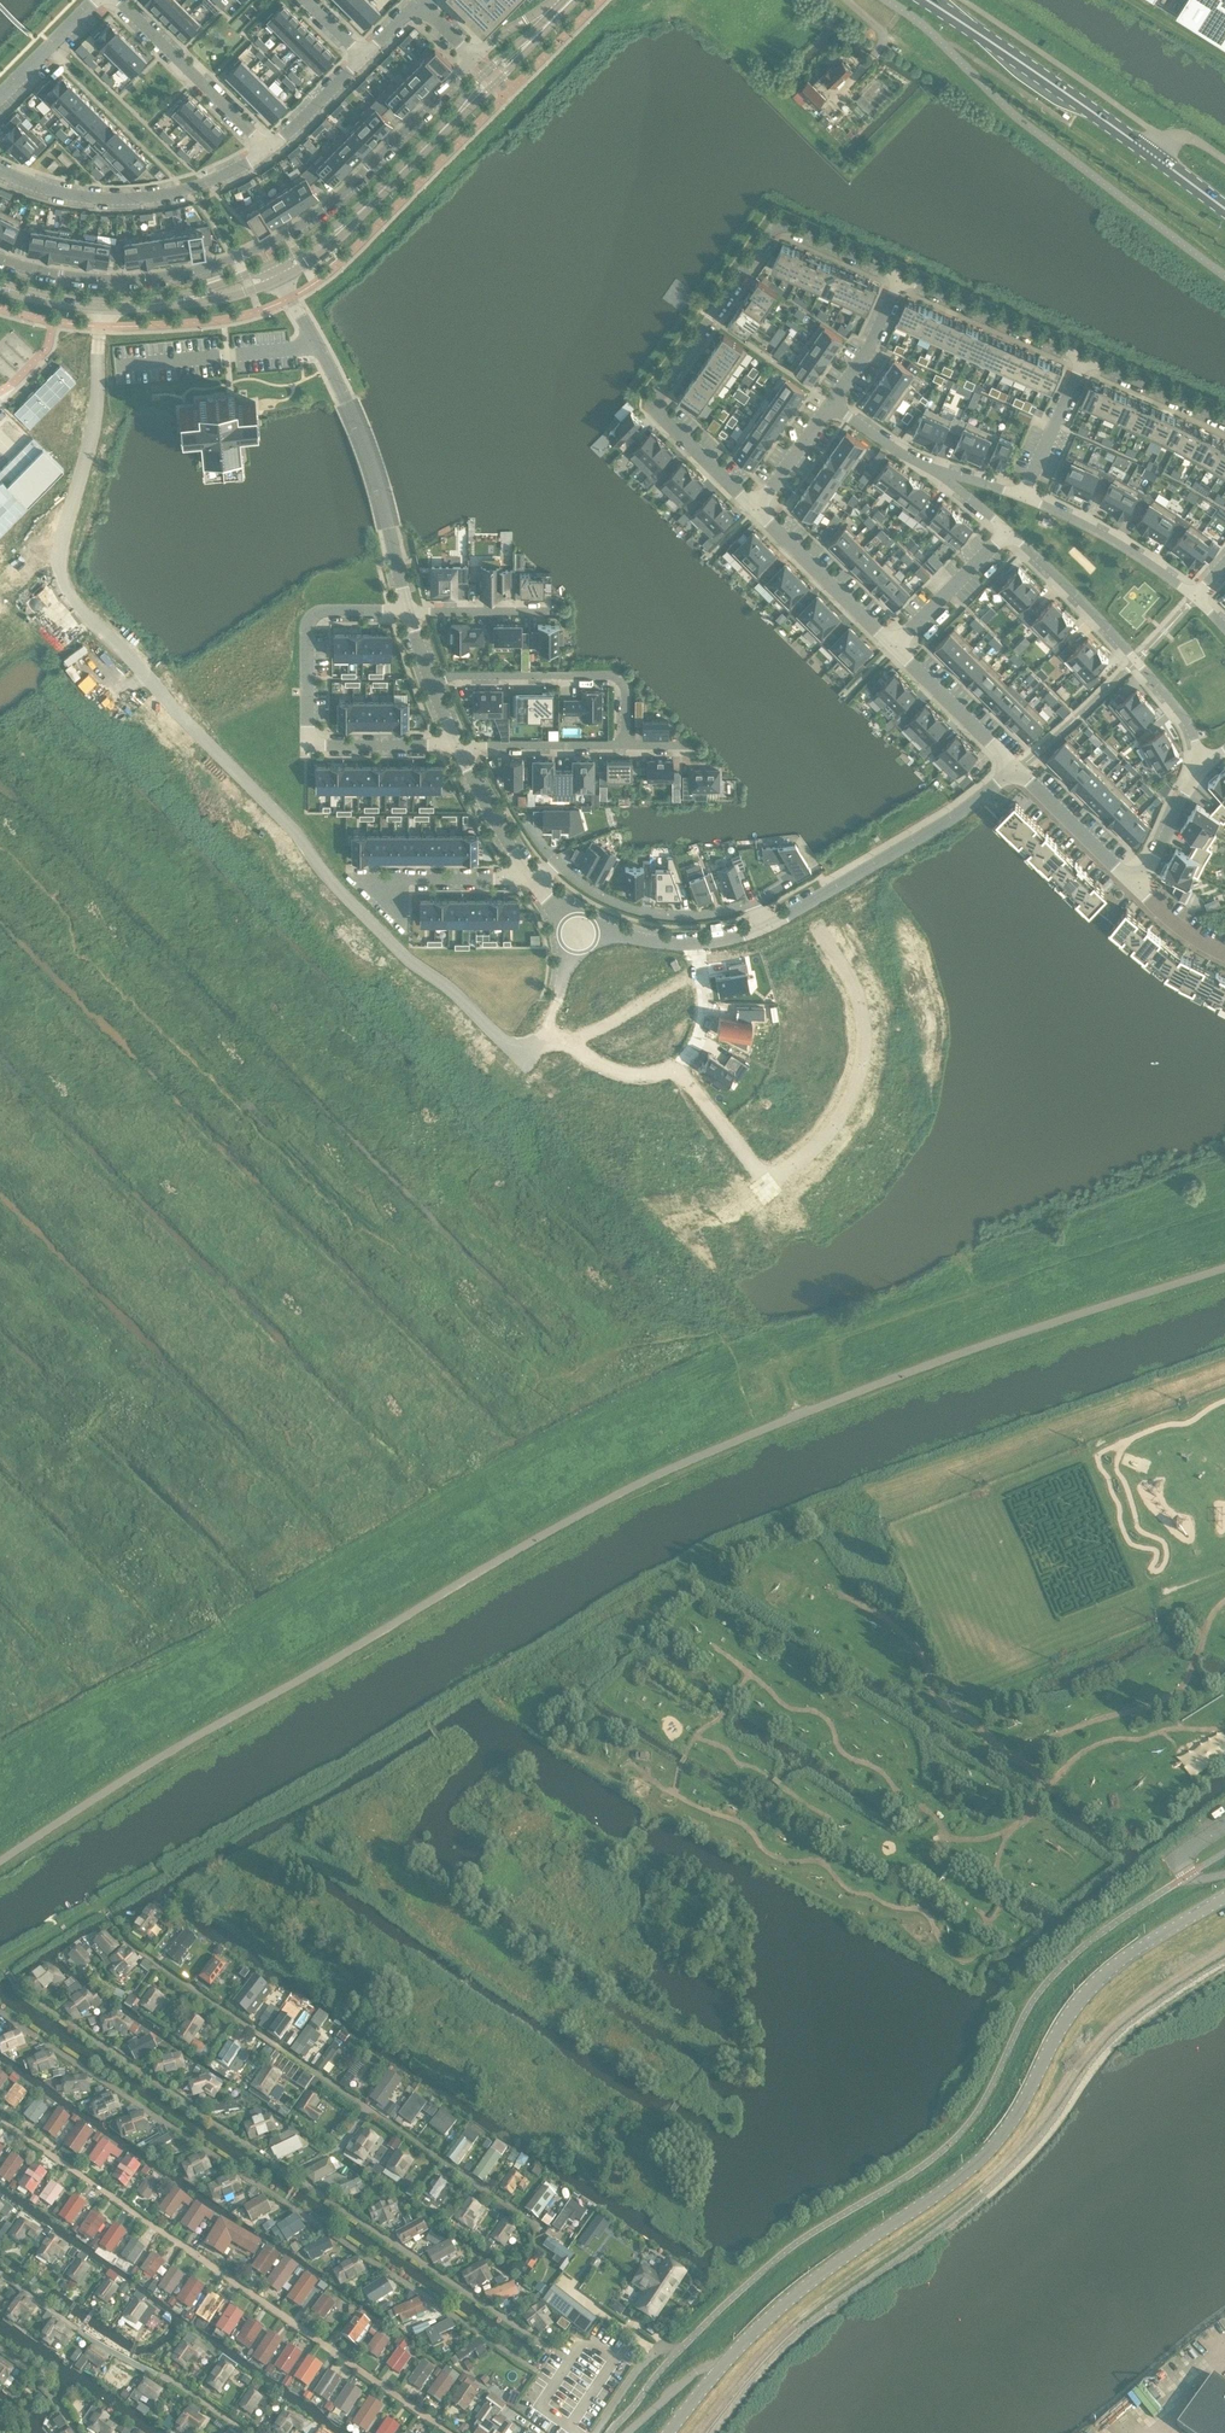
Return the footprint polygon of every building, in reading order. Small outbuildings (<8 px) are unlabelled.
[(148,3),(157,12),(169,0),(151,0),(148,3)] [(157,12),(166,20),(181,5),(177,0),(169,0),(157,12)] [(203,0),(208,6),(215,13),(219,10),(211,2),(209,0),(203,0)] [(221,0),(220,0),(217,3),(223,8),(226,5),(221,0)] [(338,1),(346,9),(354,0),(338,0),(338,1)] [(346,9),(354,17),(370,1),(369,0),(354,0),(346,9)] [(465,12),(463,14),(482,33),(515,0),(452,0),(465,12)] [(1224,45),(1224,0),(1186,0),(1177,14),(1224,45)] [(370,1),(354,17),(363,26),(372,17),(374,18),(379,12),(378,11),(379,10),(370,1)] [(292,14),(283,4),(274,14),(272,12),(267,18),(268,19),(267,20),(276,29),(292,14)] [(181,5),(166,20),(174,29),(190,13),(181,5)] [(190,13),(174,29),(184,38),(193,29),(194,30),(200,25),(198,23),(199,22),(190,13)] [(300,22),(292,14),(276,29),(285,37),(300,22)] [(309,30),(300,22),(285,37),(293,46),(309,30)] [(99,31),(94,37),(95,38),(94,39),(103,48),(119,32),(110,23),(101,33),(99,31)] [(317,38),(309,30),(293,46),(301,54),(317,38)] [(119,32),(103,48),(112,57),(128,41),(119,32)] [(413,37),(410,33),(405,38),(408,42),(413,37)] [(264,42),(259,37),(255,41),(260,46),(264,42)] [(325,46),(317,38),(301,54),(309,62),(325,46)] [(408,42),(405,38),(400,43),(403,47),(408,42)] [(128,41),(112,57),(121,66),(137,50),(128,41)] [(269,47),(264,42),(260,46),(265,51),(269,47)] [(431,44),(420,54),(441,74),(451,64),(431,44)] [(334,55),(325,46),(309,62),(319,71),(319,70),(321,71),(326,66),(325,64),(334,55)] [(121,66),(116,71),(124,79),(129,74),(130,75),(131,74),(132,75),(138,69),(137,68),(146,59),(137,50),(121,66)] [(264,55),(259,50),(256,53),(261,58),(264,55)] [(280,58),(275,53),(272,57),(277,62),(280,58)] [(394,56),(391,53),(385,58),(389,61),(394,56)] [(92,59),(87,54),(84,58),(89,63),(92,59)] [(420,54),(411,64),(431,84),(441,74),(420,54)] [(273,63),(268,58),(265,62),(270,67),(273,63)] [(285,64),(280,58),(277,62),(282,67),(285,64)] [(389,61),(385,58),(380,63),(384,66),(389,61)] [(98,64),(92,59),(89,63),(94,68),(98,64)] [(235,66),(226,75),(235,84),(251,69),(242,59),(241,60),(239,59),(234,65),(235,66)] [(850,67),(851,66),(847,61),(845,63),(843,61),(833,70),(830,67),(819,78),(829,87),(833,83),(836,86),(837,85),(838,86),(844,81),(842,79),(852,69),(850,67)] [(278,69),(273,63),(270,67),(275,72),(278,69)] [(415,68),(405,77),(422,94),(431,84),(411,64),(410,64),(415,68)] [(251,69),(235,84),(244,93),(260,77),(251,69)] [(297,75),(291,70),(288,73),(293,78),(297,75)] [(110,77),(105,72),(101,75),(106,80),(110,77)] [(302,80),(297,75),(293,78),(298,83),(302,80)] [(50,78),(36,93),(51,107),(72,86),(62,76),(55,83),(50,78)] [(291,81),(285,76),(282,79),(287,84),(291,81)] [(115,82),(110,77),(106,80),(112,85),(115,82)] [(260,77),(244,93),(253,102),(268,86),(260,77)] [(392,83),(391,83),(412,104),(422,94),(405,77),(396,87),(392,83)] [(369,81),(366,78),(360,83),(364,86),(369,81)] [(268,86),(253,102),(261,110),(277,94),(283,88),(275,79),(268,86)] [(296,86),(291,81),(287,84),(292,89),(296,86)] [(799,90),(817,107),(826,98),(809,81),(799,90)] [(364,86),(360,83),(355,88),(359,92),(364,86)] [(381,93),(376,98),(387,109),(392,104),(402,114),(412,104),(391,83),(381,93)] [(72,86),(51,107),(60,116),(81,95),(72,86)] [(277,94),(261,110),(271,119),(280,110),(281,111),(287,106),(285,105),(286,104),(277,94)] [(81,95),(60,116),(61,117),(65,113),(73,121),(70,124),(70,125),(90,104),(81,95)] [(179,105),(178,104),(172,110),(174,111),(173,112),(182,121),(197,105),(188,96),(179,105)] [(371,104),(361,114),(382,134),(392,124),(382,114),(387,109),(376,98),(371,104)] [(344,106),(341,103),(336,108),(339,111),(344,106)] [(90,104),(70,125),(80,134),(100,114),(90,104)] [(206,114),(197,105),(182,121),(191,130),(206,114)] [(339,111),(336,108),(331,113),(334,117),(339,111)] [(21,119),(16,113),(5,124),(11,129),(1,139),(11,149),(31,129),(31,128),(30,129),(20,120),(21,119)] [(100,114),(80,134),(83,131),(92,139),(88,142),(89,143),(109,123),(100,114)] [(215,123),(206,114),(191,130),(200,139),(215,123)] [(363,116),(354,126),(372,144),(382,134),(361,114),(363,116)] [(48,118),(44,115),(39,119),(43,123),(48,118)] [(325,126),(321,122),(316,128),(320,131),(325,126)] [(109,123),(89,143),(98,152),(97,153),(118,132),(109,123)] [(224,132),(215,123),(200,139),(209,147),(210,146),(211,148),(216,142),(215,141),(224,132)] [(342,133),(362,154),(372,144),(354,126),(353,126),(355,128),(346,137),(342,133)] [(60,127),(56,132),(59,136),(64,131),(60,127)] [(320,131),(316,128),(311,133),(315,136),(320,131)] [(46,144),(31,129),(11,149),(21,159),(31,149),(36,154),(46,144)] [(168,135),(163,129),(160,133),(165,138),(168,135)] [(64,131),(59,136),(63,139),(68,135),(64,131)] [(118,132),(97,153),(106,162),(127,141),(118,132)] [(342,133),(332,143),(353,164),(362,154),(342,133)] [(174,140),(168,135),(165,138),(170,143),(174,140)] [(127,141),(106,162),(116,171),(116,172),(120,168),(120,167),(137,150),(127,141)] [(325,154),(324,155),(343,173),(353,164),(332,143),(332,144),(336,148),(327,156),(325,154)] [(302,149),(299,145),(293,150),(296,153),(302,149)] [(186,152),(181,147),(177,150),(183,155),(186,152)] [(81,151),(77,148),(72,152),(76,156),(81,151)] [(137,150),(120,167),(120,168),(129,177),(132,174),(136,178),(147,166),(144,162),(146,160),(137,150)] [(296,153),(293,150),(288,154),(291,158),(296,153)] [(72,162),(62,151),(57,156),(68,166),(72,162)] [(84,155),(81,151),(76,156),(80,160),(84,155)] [(191,157),(186,152),(183,155),(188,161),(191,157)] [(312,163),(307,168),(316,179),(323,173),(333,183),(343,173),(324,155),(315,165),(312,163)] [(58,164),(54,160),(47,166),(52,171),(58,164)] [(276,169),(273,165),(267,169),(270,173),(276,169)] [(99,170),(96,166),(91,171),(95,174),(99,170)] [(290,179),(293,184),(306,204),(318,196),(310,184),(316,179),(307,168),(302,172),(290,179)] [(270,173),(267,169),(261,173),(264,177),(270,173)] [(103,173),(99,170),(95,174),(98,178),(103,173)] [(293,184),(282,191),(294,211),(306,204),(293,184)] [(282,191),(270,199),(283,219),(294,211),(282,191)] [(259,206),(258,206),(271,226),(283,219),(270,199),(259,206)] [(255,201),(243,209),(259,234),(271,226),(258,206),(259,206),(256,201),(255,201)] [(9,214),(0,209),(0,232),(9,214)] [(0,232),(0,243),(8,247),(12,238),(20,242),(25,228),(18,225),(21,220),(9,214),(0,232)] [(209,224),(188,228),(192,256),(206,254),(204,244),(212,243),(209,224)] [(45,232),(41,255),(54,257),(58,229),(46,227),(45,227),(44,232),(45,232)] [(25,228),(20,242),(29,244),(28,253),(41,255),(45,232),(44,232),(25,228)] [(58,229),(54,257),(67,260),(71,236),(72,230),(70,230),(60,228),(59,228),(58,228),(58,229)] [(175,228),(162,230),(166,260),(179,258),(175,230),(175,228)] [(175,230),(179,258),(192,256),(188,228),(175,230)] [(149,232),(148,232),(149,238),(150,238),(154,262),(166,260),(162,230),(150,232),(149,232)] [(83,238),(80,262),(93,264),(96,240),(97,240),(98,234),(97,234),(96,234),(86,232),(84,232),(83,238)] [(71,236),(67,260),(80,262),(83,238),(71,236)] [(117,239),(117,243),(117,258),(126,256),(127,266),(141,264),(137,240),(137,236),(136,236),(118,239),(117,239)] [(137,240),(141,264),(154,262),(150,238),(149,238),(137,240)] [(96,240),(93,264),(106,266),(107,256),(117,258),(117,243),(97,240),(96,240)] [(785,274),(796,250),(783,244),(773,268),(785,274)] [(785,274),(797,279),(808,255),(807,254),(807,255),(796,250),(785,274)] [(820,260),(808,255),(797,279),(809,284),(820,260)] [(820,260),(809,284),(820,289),(819,292),(820,292),(831,266),(820,261),(820,260)] [(843,271),(831,266),(820,292),(831,297),(843,271)] [(854,276),(843,271),(831,297),(832,298),(833,295),(844,300),(843,303),(855,276),(855,275),(854,276)] [(867,281),(855,276),(843,303),(855,308),(854,310),(854,311),(867,281)] [(769,287),(759,280),(752,291),(770,304),(778,293),(775,291),(769,287)] [(868,281),(867,281),(854,311),(867,316),(879,287),(868,282),(868,281)] [(779,286),(773,282),(770,286),(776,290),(779,286)] [(784,290),(779,286),(776,290),(782,294),(784,290)] [(765,317),(773,306),(770,304),(752,291),(751,290),(743,301),(765,317)] [(802,299),(796,295),(793,299),(799,303),(802,299)] [(808,304),(802,299),(799,303),(805,308),(808,304)] [(907,299),(895,326),(908,332),(920,305),(907,299)] [(755,325),(758,327),(765,317),(743,301),(743,302),(744,302),(741,307),(737,312),(755,325)] [(920,305),(908,332),(920,337),(931,310),(920,305)] [(803,310),(799,307),(795,313),(799,316),(803,310)] [(807,313),(803,310),(799,316),(802,319),(807,313)] [(825,312),(821,310),(817,316),(821,318),(825,312)] [(920,337),(917,343),(928,348),(931,342),(932,342),(943,316),(931,310),(920,337)] [(755,325),(737,312),(729,323),(748,337),(755,325)] [(829,315),(825,312),(821,318),(825,321),(829,315)] [(943,316),(932,342),(943,347),(955,321),(943,316)] [(795,321),(789,317),(786,321),(792,325),(795,321)] [(801,325),(795,321),(792,325),(798,329),(801,325)] [(955,321),(943,347),(955,353),(967,326),(955,321)] [(813,334),(835,350),(843,339),(821,323),(813,334)] [(845,327),(841,324),(837,330),(841,333),(845,327)] [(967,326),(955,353),(967,358),(979,331),(967,326)] [(849,330),(845,327),(841,333),(845,336),(849,330)] [(979,331),(967,358),(979,363),(991,337),(979,331)] [(748,351),(724,334),(716,346),(740,362),(748,351)] [(772,337),(778,342),(781,338),(775,334),(772,337)] [(835,350),(813,334),(805,345),(828,360),(835,350)] [(778,342),(772,337),(770,341),(776,346),(778,342)] [(991,337),(979,363),(991,369),(1003,342),(991,337)] [(784,340),(781,344),(787,348),(790,344),(784,340)] [(1003,342),(991,369),(1003,374),(1015,347),(1003,342)] [(787,348),(781,344),(779,348),(785,352),(787,348)] [(805,345),(798,355),(820,371),(828,360),(805,345)] [(740,362),(716,346),(709,356),(733,373),(740,362)] [(1015,347),(1003,374),(1015,379),(1027,353),(1015,347)] [(1027,353),(1015,379),(1027,384),(1039,358),(1027,353)] [(820,371),(798,355),(790,366),(812,382),(820,371)] [(733,373),(709,356),(701,367),(725,384),(733,373)] [(1039,358),(1027,384),(1039,390),(1051,363),(1039,358)] [(917,374),(895,359),(887,370),(911,387),(909,385),(917,374)] [(1051,363),(1039,390),(1051,395),(1063,369),(1051,363)] [(60,365),(45,381),(60,396),(76,381),(60,365)] [(751,370),(757,374),(760,370),(754,366),(751,370)] [(725,384),(701,367),(694,378),(718,394),(725,384)] [(757,374),(751,370),(748,374),(754,378),(757,374)] [(911,387),(887,370),(880,381),(904,398),(911,387)] [(762,372),(760,376),(766,380),(768,376),(762,372)] [(782,375),(774,386),(798,403),(806,392),(782,375)] [(763,384),(766,380),(760,376),(757,380),(763,384)] [(718,394),(694,378),(687,388),(708,403),(706,401),(713,391),(717,395),(718,394)] [(30,427),(60,396),(45,381),(14,412),(30,427)] [(904,398),(880,381),(872,392),(896,409),(904,398)] [(1103,387),(1091,381),(1080,405),(1093,410),(1103,387)] [(774,386),(767,397),(790,414),(798,403),(774,386)] [(742,395),(744,391),(738,387),(736,391),(742,395)] [(1093,410),(1093,411),(1094,408),(1105,413),(1104,415),(1105,416),(1115,392),(1103,387),(1093,410)] [(708,403),(687,388),(679,399),(700,414),(708,403)] [(742,395),(736,391),(733,395),(739,399),(742,395)] [(744,391),(742,395),(748,399),(750,395),(744,391)] [(896,409),(872,392),(865,403),(888,420),(896,409)] [(1105,416),(1116,421),(1127,397),(1115,392),(1105,416)] [(742,395),(739,399),(745,403),(748,399),(742,395)] [(929,400),(923,395),(920,399),(926,404),(929,400)] [(237,403),(236,396),(197,400),(198,407),(179,408),(181,429),(200,427),(202,448),(203,463),(242,459),(241,445),(239,423),(257,422),(255,401),(237,403)] [(767,397),(759,408),(783,424),(790,414),(767,397)] [(1118,419),(1129,423),(1127,429),(1139,402),(1127,397),(1116,421),(1117,421),(1118,419)] [(1139,434),(1151,408),(1139,402),(1127,429),(1139,434)] [(939,414),(927,442),(940,448),(948,429),(955,432),(961,418),(954,415),(956,412),(945,407),(941,414),(939,414)] [(724,408),(721,412),(727,417),(730,413),(724,408)] [(759,408),(752,418),(775,435),(783,424),(759,408)] [(926,408),(914,436),(927,442),(939,414),(926,408)] [(1142,429),(1153,434),(1150,439),(1151,440),(1163,412),(1162,412),(1162,413),(1151,408),(1139,434),(1140,434),(1142,429)] [(1033,416),(1019,410),(1017,417),(1030,423),(1033,416)] [(642,421),(631,411),(608,434),(624,450),(634,439),(635,438),(630,433),(642,421)] [(911,419),(914,415),(908,411),(905,415),(911,419)] [(724,420),(727,417),(721,412),(718,416),(724,420)] [(1175,418),(1163,412),(1151,440),(1163,445),(1175,418)] [(732,415),(730,418),(736,423),(738,419),(732,415)] [(902,419),(908,423),(911,419),(905,415),(902,419)] [(733,427),(736,423),(730,418),(727,422),(733,427)] [(752,418),(744,429),(768,446),(775,435),(752,418)] [(961,418),(955,432),(962,435),(955,450),(968,456),(981,427),(968,421),(961,418)] [(1175,419),(1175,418),(1163,445),(1174,451),(1187,425),(1175,419)] [(1186,457),(1199,430),(1198,431),(1187,425),(1174,451),(1175,451),(1177,446),(1188,451),(1185,456),(1186,457)] [(981,427),(968,456),(981,462),(988,446),(995,449),(1001,436),(994,433),(981,427)] [(722,429),(719,433),(725,437),(728,433),(722,429)] [(744,429),(737,440),(761,456),(768,446),(744,429)] [(1186,457),(1197,463),(1211,436),(1199,430),(1186,457)] [(839,443),(862,458),(870,447),(847,431),(839,443)] [(662,442),(652,432),(639,444),(634,439),(624,450),(640,466),(642,463),(641,463),(662,442)] [(995,449),(990,459),(1004,465),(1014,442),(1001,436),(995,449)] [(1223,444),(1211,437),(1211,436),(1197,463),(1208,469),(1223,444)] [(32,438),(0,471),(0,533),(64,468),(32,438)] [(732,452),(731,452),(735,455),(753,467),(761,456),(737,440),(736,440),(739,442),(732,452)] [(673,452),(662,442),(641,463),(642,463),(651,473),(649,475),(655,480),(665,470),(660,465),(673,452)] [(862,458),(839,443),(832,453),(850,466),(857,456),(861,459),(862,458)] [(1219,476),(1224,466),(1224,446),(1223,444),(1208,469),(1219,476)] [(886,453),(880,449),(872,461),(878,465),(886,453)] [(824,464),(842,476),(850,466),(832,453),(824,464)] [(1068,453),(1062,467),(1069,470),(1062,484),(1075,490),(1088,462),(1068,453)] [(882,492),(900,469),(889,460),(871,483),(882,492)] [(693,472),(683,462),(670,475),(665,470),(655,480),(671,496),(673,494),(672,494),(693,472)] [(1088,462),(1075,490),(1088,496),(1095,482),(1102,485),(1108,472),(1088,462)] [(835,487),(842,476),(824,464),(817,475),(837,489),(837,488),(835,487)] [(884,490),(894,497),(910,476),(900,469),(882,492),(883,492),(884,490)] [(871,475),(865,471),(863,475),(869,479),(871,475)] [(704,482),(693,472),(672,494),(673,494),(687,509),(698,498),(693,493),(704,482)] [(1108,489),(1100,503),(1113,510),(1128,483),(1108,472),(1102,485),(1108,489)] [(837,489),(817,475),(809,485),(832,501),(830,499),(837,489)] [(869,479),(863,475),(860,479),(866,483),(869,479)] [(910,476),(894,497),(895,498),(897,495),(906,502),(902,507),(903,507),(920,484),(921,484),(910,476)] [(1128,483),(1113,510),(1125,517),(1133,503),(1140,506),(1147,494),(1128,483)] [(920,484),(903,507),(913,515),(919,520),(933,502),(927,498),(931,493),(920,484)] [(802,496),(824,512),(832,501),(809,485),(802,496)] [(724,503),(714,493),(703,503),(698,498),(687,509),(703,524),(724,503)] [(856,502),(859,498),(853,494),(850,498),(856,502)] [(1146,510),(1137,524),(1150,531),(1166,506),(1147,494),(1140,506),(1146,510)] [(824,512),(802,496),(794,507),(812,520),(812,519),(818,523),(825,513),(824,512)] [(856,502),(850,498),(848,502),(854,506),(856,502)] [(919,520),(925,524),(935,533),(953,510),(943,502),(938,507),(933,502),(919,520)] [(724,533),(720,528),(734,513),(724,503),(703,524),(712,534),(708,538),(714,543),(724,533)] [(862,508),(865,511),(870,506),(867,503),(862,508)] [(1166,506),(1150,531),(1162,539),(1170,526),(1176,530),(1185,518),(1178,513),(1166,506)] [(874,515),(877,518),(882,513),(879,509),(874,515)] [(935,533),(945,541),(963,519),(963,518),(953,510),(935,533)] [(886,516),(882,513),(877,518),(881,521),(886,516)] [(833,518),(839,522),(841,518),(835,514),(833,518)] [(873,519),(869,515),(864,521),(868,524),(873,519)] [(1050,526),(1053,520),(1044,516),(1042,522),(1050,526)] [(1182,534),(1173,547),(1184,556),(1203,531),(1185,518),(1176,530),(1182,534)] [(876,522),(873,519),(868,524),(871,527),(876,522)] [(974,527),(963,519),(945,541),(955,550),(974,527)] [(834,528),(828,524),(820,536),(826,540),(834,528)] [(830,543),(839,552),(857,535),(847,525),(830,543)] [(1203,531),(1184,556),(1196,564),(1203,554),(1209,558),(1208,559),(1208,560),(1210,558),(1211,556),(1221,544),(1203,531)] [(738,570),(743,565),(765,543),(754,532),(743,544),(737,538),(727,549),(728,549),(722,555),(738,570)] [(891,537),(888,534),(883,539),(886,542),(891,537)] [(857,535),(839,552),(849,562),(864,546),(855,537),(857,535)] [(895,541),(891,537),(886,542),(890,546),(895,541)] [(905,544),(914,553),(919,548),(910,539),(905,544)] [(759,581),(770,570),(764,565),(775,554),(765,543),(743,565),(759,581)] [(858,571),(873,555),(864,546),(849,562),(858,571)] [(919,549),(914,554),(917,557),(922,552),(919,549)] [(901,557),(905,561),(910,555),(906,552),(901,557)] [(873,555),(858,571),(867,580),(887,560),(886,560),(882,564),(873,555)] [(910,555),(905,561),(908,564),(913,559),(910,555)] [(923,563),(933,573),(938,568),(928,558),(923,563)] [(887,560),(867,580),(877,589),(896,569),(887,560)] [(770,570),(759,581),(775,597),(797,575),(786,564),(775,575),(770,570)] [(500,566),(481,566),(481,596),(500,596),(500,585),(515,585),(515,570),(500,570),(500,566)] [(930,576),(920,566),(915,571),(925,581),(930,576)] [(468,567),(432,567),(432,593),(445,593),(445,595),(457,595),(457,582),(468,582),(468,567)] [(990,586),(996,592),(1000,588),(1010,598),(1030,578),(1019,568),(1006,581),(1000,575),(990,586)] [(896,569),(877,589),(886,598),(903,581),(903,580),(894,572),(896,570),(896,569)] [(529,573),(520,573),(520,595),(528,595),(528,596),(544,596),(544,578),(529,578),(529,573)] [(797,575),(775,597),(791,612),(802,602),(796,596),(807,585),(797,575)] [(903,580),(903,581),(886,598),(896,608),(896,607),(898,609),(906,601),(904,599),(914,589),(904,579),(903,580)] [(1023,619),(1033,608),(1027,603),(1040,589),(1030,579),(1010,598),(1006,602),(1023,619)] [(802,602),(791,612),(807,628),(829,606),(818,596),(807,607),(802,602)] [(1023,619),(1039,635),(1063,612),(1052,601),(1039,614),(1033,608),(1023,619)] [(829,606),(807,628),(823,644),(834,634),(828,628),(839,617),(829,606)] [(1066,641),(1060,636),(1074,622),(1063,611),(1063,612),(1039,635),(1056,652),(1066,641)] [(782,612),(776,619),(780,623),(787,617),(782,612)] [(980,622),(976,617),(970,623),(975,627),(980,622)] [(984,626),(980,622),(975,627),(979,631),(984,626)] [(468,624),(451,624),(451,632),(449,632),(449,642),(451,642),(451,650),(468,650),(468,643),(482,643),(482,628),(473,628),(473,629),(468,629),(468,624)] [(529,647),(529,631),(521,631),(521,624),(495,624),(495,642),(520,642),(520,647),(529,647)] [(539,650),(538,650),(538,651),(558,651),(558,650),(557,650),(557,643),(563,643),(563,632),(557,632),(557,625),(558,625),(558,624),(538,624),(538,625),(539,625),(539,632),(531,632),(531,646),(539,646),(539,650)] [(823,644),(839,660),(861,638),(850,628),(839,639),(834,634),(823,644)] [(955,628),(935,647),(945,657),(964,637),(955,628)] [(334,657),(348,657),(348,634),(334,634),(334,657)] [(348,634),(348,657),(362,657),(362,634),(348,634)] [(376,657),(376,634),(362,634),(362,657),(376,657)] [(390,634),(376,634),(376,657),(390,657),(390,634)] [(993,645),(998,640),(994,636),(989,641),(993,645)] [(964,637),(945,657),(954,666),(972,649),(974,647),(964,637)] [(1058,654),(1064,661),(1066,659),(1076,669),(1098,648),(1088,637),(1074,650),(1068,644),(1058,654)] [(871,649),(861,638),(839,660),(855,676),(866,665),(860,660),(871,649)] [(998,640),(993,645),(998,650),(1003,644),(998,640)] [(972,649),(954,666),(964,675),(981,658),(980,657),(982,655),(986,652),(977,644),(974,647),(972,649)] [(1090,688),(1100,678),(1095,672),(1109,659),(1098,648),(1076,669),(1073,671),(1090,688)] [(1014,661),(1019,656),(1015,652),(1010,657),(1014,661)] [(964,675),(963,675),(973,685),(973,684),(992,665),(982,655),(980,657),(981,658),(964,675)] [(1018,665),(1024,660),(1019,656),(1014,661),(1018,665)] [(992,665),(973,684),(982,694),(999,676),(1000,677),(1002,674),(992,665)] [(886,703),(906,683),(896,673),(881,688),(876,683),(870,688),(876,693),(874,695),(884,706),(886,704),(886,703)] [(1026,678),(1030,682),(1035,677),(1031,673),(1026,678)] [(999,676),(982,694),(991,703),(1007,687),(1007,688),(1009,686),(1000,677),(999,676)] [(1035,677),(1030,682),(1035,686),(1040,681),(1035,677)] [(901,708),(916,693),(906,683),(886,703),(886,704),(896,713),(892,717),(898,722),(907,713),(901,708)] [(1007,687),(991,703),(1001,712),(1016,696),(1007,688),(1007,687)] [(1122,720),(1146,700),(1137,689),(1125,699),(1119,693),(1108,703),(1122,720)] [(509,734),(509,716),(509,701),(502,701),(501,691),(474,691),(475,710),(485,710),(485,716),(494,716),(501,734),(509,734)] [(564,699),(564,714),(582,714),(582,719),(602,719),(602,691),(582,691),(582,699),(564,699)] [(1049,700),(1054,695),(1050,691),(1044,696),(1049,700)] [(513,708),(513,715),(516,715),(516,720),(526,720),(527,723),(541,723),(541,714),(553,714),(553,693),(541,693),(516,693),(516,708),(513,708)] [(1058,699),(1054,695),(1049,700),(1053,704),(1058,699)] [(1001,712),(1000,712),(1010,721),(1025,706),(1025,705),(1016,696),(1001,712)] [(1122,720),(1137,737),(1148,727),(1143,721),(1155,711),(1146,700),(1122,720)] [(338,725),(352,725),(352,701),(337,701),(338,725)] [(352,701),(352,725),(366,725),(365,701),(352,701)] [(379,725),(379,701),(365,701),(366,725),(379,725)] [(393,725),(393,701),(379,701),(379,725),(393,725)] [(407,701),(393,701),(393,725),(407,725),(407,701)] [(1025,706),(1010,721),(1019,730),(1038,711),(1029,701),(1025,705),(1025,706)] [(927,703),(912,718),(907,713),(898,722),(903,728),(906,725),(916,735),(937,714),(927,703)] [(1038,711),(1019,730),(1029,740),(1048,720),(1038,711)] [(916,735),(926,745),(931,750),(941,740),(936,735),(947,724),(937,714),(916,735)] [(668,720),(643,720),(643,736),(668,736),(668,720)] [(1090,736),(1094,732),(1088,727),(1085,730),(1090,736)] [(1141,744),(1148,756),(1145,757),(1146,758),(1172,742),(1165,730),(1155,735),(1148,727),(1137,737),(1142,743),(1141,744)] [(1094,732),(1090,736),(1095,741),(1099,737),(1094,732)] [(936,755),(946,765),(946,766),(968,744),(957,734),(946,745),(941,740),(931,750),(936,755)] [(1120,744),(1112,734),(1106,739),(1115,748),(1120,744)] [(1067,739),(1048,759),(1058,768),(1077,749),(1067,739)] [(1170,760),(1179,754),(1172,742),(1146,758),(1153,770),(1157,768),(1161,775),(1174,767),(1170,760)] [(968,744),(946,766),(946,765),(944,767),(954,778),(965,788),(973,780),(963,769),(978,754),(968,744)] [(1112,750),(1107,745),(1103,749),(1109,754),(1112,750)] [(1077,749),(1058,768),(1067,778),(1088,756),(1088,755),(1084,759),(1076,751),(1078,749),(1077,749)] [(1112,750),(1109,754),(1114,759),(1117,756),(1112,750)] [(1088,756),(1067,778),(1076,787),(1098,765),(1088,756)] [(521,766),(521,760),(505,760),(505,784),(521,783),(521,778),(527,778),(527,766),(521,766)] [(552,760),(534,760),(534,788),(551,788),(551,797),(563,797),(563,770),(552,770),(552,760)] [(574,770),(563,770),(563,797),(575,797),(575,788),(592,788),(592,760),(574,760),(574,770)] [(619,779),(632,779),(632,760),(607,760),(607,770),(599,770),(599,784),(619,784),(619,779)] [(647,760),(647,781),(672,781),(672,787),(680,787),(680,772),(673,772),(673,760),(663,760),(657,760),(647,760)] [(1130,770),(1133,766),(1128,761),(1125,765),(1130,770)] [(1098,765),(1076,787),(1085,796),(1107,774),(1098,765)] [(330,790),(330,766),(316,766),(316,790),(330,790)] [(330,766),(330,790),(344,790),(344,766),(330,766)] [(344,766),(344,790),(358,790),(358,766),(344,766)] [(371,766),(358,766),(358,790),(371,790),(371,766)] [(371,766),(371,790),(385,790),(385,766),(371,766)] [(385,790),(399,790),(399,766),(385,766),(385,790)] [(413,766),(399,766),(399,790),(413,790),(413,766)] [(413,766),(413,790),(426,790),(426,766),(413,766)] [(426,766),(426,790),(441,790),(441,766),(426,766)] [(1133,766),(1130,770),(1135,775),(1138,771),(1133,766)] [(719,770),(690,770),(690,775),(682,775),(682,797),(695,797),(695,790),(719,790),(719,770)] [(1221,774),(1221,773),(1220,773),(1218,774),(1217,773),(1210,780),(1211,781),(1209,783),(1223,800),(1217,806),(1224,813),(1224,779),(1221,774)] [(1107,774),(1085,796),(1095,805),(1116,783),(1107,774)] [(1149,787),(1144,782),(1141,785),(1146,791),(1149,787)] [(1116,783),(1095,805),(1104,814),(1125,792),(1116,783)] [(1146,791),(1151,796),(1154,792),(1149,787),(1146,791)] [(1125,792),(1104,814),(1113,823),(1135,802),(1125,792)] [(1158,796),(1153,801),(1157,805),(1162,800),(1158,796)] [(998,820),(1010,832),(1010,831),(1028,814),(1016,802),(998,820)] [(1135,802),(1113,823),(1122,833),(1140,815),(1131,806),(1135,802)] [(1212,832),(1220,820),(1224,822),(1224,821),(1224,813),(1217,806),(1211,813),(1197,804),(1189,816),(1212,832)] [(576,809),(543,809),(543,824),(543,830),(552,830),(552,833),(559,833),(560,833),(560,830),(568,830),(569,830),(576,830),(576,812),(576,809)] [(1010,831),(1010,832),(1020,842),(1021,842),(1020,841),(1037,824),(1028,814),(1010,831)] [(1140,815),(1122,833),(1132,842),(1137,837),(1139,839),(1146,832),(1144,830),(1150,824),(1140,815)] [(1212,832),(1189,816),(1188,817),(1189,817),(1181,829),(1199,841),(1195,849),(1209,857),(1212,850),(1208,847),(1216,834),(1212,832)] [(1037,824),(1020,841),(1021,842),(1029,850),(1030,851),(1047,833),(1046,833),(1038,824),(1037,824)] [(1029,850),(1029,851),(1039,862),(1040,861),(1040,860),(1057,843),(1047,833),(1030,851),(1029,850)] [(366,859),(366,836),(352,836),(352,859),(366,859)] [(380,859),(380,836),(366,836),(366,859),(380,859)] [(394,859),(394,836),(380,836),(380,859),(394,859)] [(394,836),(394,859),(408,859),(408,836),(394,836)] [(408,836),(408,859),(422,859),(421,836),(408,836)] [(421,836),(422,859),(435,859),(435,836),(421,836)] [(435,836),(435,859),(449,859),(449,836),(435,836)] [(463,859),(463,836),(449,836),(449,859),(463,859)] [(463,836),(463,859),(477,859),(477,836),(463,836)] [(1057,843),(1040,860),(1040,861),(1050,871),(1049,870),(1066,853),(1057,844),(1057,843)] [(767,862),(763,862),(763,863),(769,863),(769,862),(787,860),(792,868),(791,869),(796,878),(810,869),(795,844),(766,847),(767,862)] [(587,871),(602,879),(615,854),(601,846),(598,851),(589,846),(585,852),(576,847),(570,857),(580,862),(578,864),(588,869),(587,871)] [(1198,877),(1198,876),(1205,863),(1209,857),(1195,849),(1191,856),(1176,849),(1170,862),(1194,874),(1194,875),(1198,877)] [(717,869),(727,895),(744,889),(737,871),(745,868),(740,853),(732,856),(734,863),(717,869)] [(1066,853),(1049,870),(1050,871),(1059,879),(1059,880),(1076,862),(1075,862),(1066,854),(1067,853),(1066,853)] [(655,901),(675,901),(675,897),(681,897),(677,886),(675,886),(675,881),(682,881),(673,856),(667,856),(667,868),(655,868),(655,873),(652,873),(652,891),(655,891),(655,901)] [(1194,874),(1170,862),(1169,861),(1169,862),(1168,863),(1166,863),(1162,872),(1163,873),(1162,875),(1177,883),(1173,891),(1186,902),(1192,889),(1188,887),(1194,875),(1194,874)] [(1059,879),(1058,880),(1069,891),(1069,890),(1069,889),(1086,872),(1076,862),(1059,880),(1059,879)] [(625,867),(625,868),(626,868),(626,892),(625,892),(644,892),(643,892),(642,892),(643,868),(644,868),(644,867),(625,867)] [(704,874),(702,868),(687,874),(691,884),(689,885),(693,895),(695,894),(697,902),(713,897),(710,890),(717,888),(711,872),(704,874)] [(1086,872),(1069,889),(1069,890),(1078,899),(1079,899),(1096,882),(1095,881),(1095,882),(1086,873),(1087,872),(1086,872)] [(1078,899),(1090,911),(1093,908),(1107,894),(1096,882),(1079,899),(1078,899)] [(874,896),(855,907),(861,917),(863,920),(882,908),(874,896)] [(420,923),(434,923),(434,900),(420,900),(420,923)] [(434,900),(434,923),(448,923),(448,900),(434,900)] [(448,900),(448,923),(461,923),(461,900),(448,900)] [(461,900),(461,923),(475,923),(475,900),(461,900)] [(475,900),(475,923),(489,923),(489,900),(475,900)] [(503,923),(503,900),(489,900),(489,923),(503,923)] [(517,900),(503,900),(503,923),(517,923),(517,900)] [(861,917),(857,919),(860,925),(864,923),(869,931),(888,919),(882,908),(863,920),(861,917)] [(1114,925),(1111,928),(1123,938),(1123,937),(1138,918),(1127,909),(1114,925)] [(1138,918),(1123,937),(1123,938),(1133,945),(1134,946),(1149,927),(1148,927),(1138,919),(1139,919),(1138,918)] [(888,919),(869,931),(874,939),(875,943),(895,932),(888,919)] [(1133,945),(1133,946),(1146,957),(1147,956),(1146,956),(1161,937),(1149,927),(1134,946),(1133,945)] [(1161,937),(1146,956),(1147,956),(1157,964),(1171,946),(1161,938),(1162,938),(1161,937)] [(902,945),(881,954),(884,963),(886,966),(907,959),(902,945)] [(1171,946),(1157,964),(1157,965),(1166,972),(1167,973),(1182,955),(1181,954),(1171,946)] [(1167,973),(1166,973),(1179,980),(1181,981),(1193,959),(1192,959),(1192,960),(1182,955),(1167,973)] [(680,966),(676,958),(670,961),(675,969),(680,966)] [(1181,981),(1180,982),(1182,983),(1194,989),(1194,988),(1194,987),(1205,966),(1193,959),(1181,981)] [(731,974),(717,976),(720,993),(749,988),(746,972),(748,971),(746,962),(729,965),(731,974)] [(1205,966),(1194,987),(1194,988),(1195,988),(1205,993),(1206,994),(1217,972),(1216,972),(1216,973),(1205,967),(1206,966),(1205,966)] [(911,972),(890,979),(892,988),(893,991),(915,986),(911,972)] [(1205,994),(1220,1002),(1221,1002),(1220,1001),(1224,991),(1224,976),(1217,972),(1206,994),(1205,993),(1205,994)] [(720,1015),(717,1032),(719,1033),(719,1034),(746,1048),(751,1018),(764,1018),(764,1008),(737,1007),(735,1018),(720,1015)] [(919,1013),(897,1015),(898,1025),(898,1029),(920,1028),(919,1013)] [(810,1028),(809,1037),(811,1038),(810,1051),(837,1054),(839,1040),(825,1038),(826,1027),(810,1028)] [(897,1051),(897,1055),(919,1057),(921,1043),(898,1042),(897,1051)] [(806,1064),(805,1073),(820,1079),(821,1067),(836,1069),(836,1066),(837,1066),(838,1057),(837,1057),(837,1054),(810,1051),(808,1064),(806,1064)] [(709,1052),(698,1068),(699,1068),(713,1077),(710,1082),(719,1088),(722,1083),(724,1084),(723,1085),(724,1086),(730,1076),(737,1081),(748,1064),(731,1053),(724,1063),(709,1053),(709,1052)] [(894,1077),(893,1081),(915,1086),(918,1071),(896,1068),(894,1077)] [(802,1083),(795,1094),(819,1108),(826,1096),(814,1089),(820,1079),(805,1073),(800,1082),(802,1083)] [(887,1102),(886,1106),(907,1113),(912,1100),(890,1093),(887,1102)] [(871,1137),(870,1140),(889,1151),(896,1138),(877,1128),(871,1137)] [(857,1159),(855,1161),(873,1175),(881,1164),(863,1151),(857,1159)] [(833,1171),(829,1176),(832,1180),(837,1175),(833,1171)] [(840,1178),(838,1181),(854,1197),(864,1186),(847,1172),(840,1178)] [(815,1188),(810,1192),(813,1197),(818,1192),(815,1188)] [(821,1196),(818,1198),(832,1216),(843,1207),(829,1190),(821,1196)] [(156,1923),(163,1915),(151,1906),(144,1914),(133,1930),(145,1939),(156,1923)] [(179,1964),(197,1940),(184,1931),(167,1955),(179,1964)] [(95,1944),(91,1948),(102,1960),(101,1960),(104,1964),(110,1959),(107,1956),(118,1947),(104,1933),(94,1943),(95,1944)] [(92,1961),(88,1956),(91,1952),(84,1945),(81,1948),(79,1947),(69,1956),(82,1971),(92,1961)] [(110,1959),(104,1964),(104,1970),(110,1977),(113,1974),(117,1979),(123,1974),(125,1976),(135,1966),(122,1952),(112,1961),(110,1959)] [(65,1980),(62,1975),(60,1972),(46,1963),(25,1980),(37,1996),(52,1984),(57,1987),(65,1980)] [(246,2012),(257,1996),(246,1987),(234,2003),(246,2012)] [(95,1994),(90,1997),(84,1989),(62,2007),(74,2021),(92,2007),(95,2011),(103,2004),(95,1994)] [(152,2014),(163,1997),(151,1989),(140,2006),(152,2014)] [(286,2019),(289,2015),(283,2011),(280,2015),(266,2034),(273,2039),(286,2019)] [(125,2037),(133,2025),(134,2023),(117,2012),(99,2017),(103,2033),(110,2031),(110,2030),(114,2029),(114,2030),(125,2037)] [(188,2046),(191,2040),(202,2023),(190,2015),(179,2031),(175,2037),(188,2046)] [(297,2055),(314,2032),(307,2027),(291,2051),(297,2055)] [(27,2045),(24,2037),(21,2030),(0,2038),(0,2053),(1,2055),(27,2045)] [(335,2053),(344,2039),(339,2035),(315,2068),(322,2073),(336,2053),(335,2053)] [(134,2050),(148,2048),(147,2038),(117,2042),(118,2050),(133,2047),(134,2050)] [(230,2065),(241,2049),(229,2041),(218,2057),(230,2065)] [(59,2068),(55,2059),(53,2051),(30,2059),(26,2060),(28,2065),(30,2069),(33,2078),(40,2075),(40,2074),(50,2070),(51,2071),(59,2068)] [(183,2060),(181,2052),(174,2054),(151,2060),(155,2078),(156,2078),(185,2070),(183,2060)] [(361,2064),(365,2058),(361,2055),(357,2062),(356,2061),(340,2085),(346,2089),(363,2066),(361,2064)] [(266,2098),(270,2091),(280,2075),(268,2067),(258,2083),(253,2090),(266,2098)] [(9,2078),(0,2071),(0,2091),(9,2078)] [(369,2098),(382,2108),(402,2080),(388,2071),(369,2098)] [(64,2095),(88,2092),(86,2075),(62,2079),(63,2087),(64,2095)] [(221,2088),(222,2086),(205,2075),(187,2081),(192,2097),(204,2093),(214,2099),(216,2095),(221,2088)] [(16,2084),(3,2101),(16,2110),(28,2094),(16,2084)] [(323,2114),(315,2108),(320,2101),(307,2093),(297,2109),(318,2123),(323,2114)] [(119,2109),(116,2101),(114,2094),(91,2101),(96,2115),(101,2118),(109,2116),(108,2112),(119,2109)] [(415,2094),(399,2115),(412,2125),(423,2111),(433,2118),(438,2111),(428,2104),(428,2103),(415,2094)] [(36,2125),(48,2109),(36,2099),(24,2116),(36,2125)] [(234,2110),(240,2109),(244,2109),(243,2101),(209,2106),(210,2114),(225,2112),(225,2114),(229,2114),(228,2111),(234,2110)] [(58,2109),(42,2131),(55,2139),(70,2118),(58,2109)] [(442,2109),(430,2125),(446,2137),(458,2121),(442,2109)] [(122,2140),(148,2130),(144,2120),(142,2113),(119,2121),(116,2122),(122,2140)] [(249,2141),(276,2131),(271,2115),(242,2124),(249,2141)] [(80,2121),(65,2142),(78,2151),(93,2129),(80,2121)] [(459,2140),(446,2157),(453,2162),(465,2145),(467,2142),(473,2146),(479,2138),(467,2129),(461,2137),(459,2140)] [(363,2161),(367,2155),(378,2139),(365,2131),(357,2144),(351,2140),(345,2149),(351,2153),(363,2161)] [(154,2152),(174,2139),(170,2133),(150,2145),(154,2152)] [(297,2136),(272,2149),(277,2161),(303,2149),(297,2136)] [(102,2168),(116,2147),(103,2139),(88,2159),(102,2168)] [(488,2139),(483,2148),(487,2151),(492,2142),(488,2139)] [(483,2183),(501,2156),(498,2154),(490,2149),(485,2158),(473,2175),(479,2180),(483,2183)] [(401,2178),(412,2162),(396,2152),(382,2173),(394,2181),(398,2176),(401,2178)] [(0,2170),(13,2179),(24,2162),(11,2154),(0,2170)] [(126,2154),(112,2175),(125,2184),(139,2163),(126,2154)] [(189,2181),(212,2169),(208,2161),(204,2154),(183,2165),(181,2166),(189,2181)] [(308,2179),(313,2184),(336,2172),(330,2160),(305,2173),(308,2179)] [(33,2193),(44,2176),(31,2168),(20,2184),(33,2193)] [(136,2192),(149,2201),(161,2184),(148,2175),(136,2192)] [(214,2203),(243,2190),(238,2182),(235,2175),(213,2184),(207,2186),(214,2203)] [(509,2176),(499,2192),(512,2200),(518,2192),(524,2196),(529,2189),(509,2176)] [(435,2201),(446,2185),(434,2177),(423,2193),(435,2201)] [(364,2193),(368,2188),(363,2185),(361,2179),(333,2190),(336,2198),(358,2189),(357,2188),(364,2193)] [(39,2198),(52,2207),(64,2191),(51,2181),(39,2198)] [(532,2215),(538,2219),(555,2195),(543,2186),(538,2193),(525,2211),(532,2215)] [(183,2204),(188,2207),(193,2200),(174,2187),(158,2210),(172,2219),(183,2204)] [(261,2217),(256,2209),(267,2202),(263,2195),(245,2206),(235,2212),(240,2218),(249,2213),(253,2222),(261,2217)] [(74,2223),(86,2206),(73,2197),(61,2213),(74,2223)] [(393,2216),(399,2213),(393,2199),(366,2209),(372,2224),(378,2222),(380,2227),(395,2221),(393,2216)] [(480,2221),(474,2217),(481,2207),(468,2199),(457,2215),(476,2228),(480,2221)] [(580,2222),(587,2211),(570,2200),(563,2211),(568,2214),(564,2218),(572,2224),(575,2219),(580,2222)] [(205,2218),(211,2222),(214,2215),(195,2202),(180,2225),(194,2234),(205,2218)] [(0,2205),(0,2213),(6,2218),(12,2209),(5,2204),(3,2207),(0,2205)] [(92,2211),(79,2231),(92,2240),(106,2220),(92,2211)] [(599,2213),(586,2231),(594,2237),(607,2220),(599,2213)] [(286,2242),(305,2229),(299,2221),(295,2215),(277,2226),(281,2233),(286,2242)] [(260,2242),(221,2219),(220,2220),(216,2217),(213,2223),(217,2225),(205,2245),(223,2256),(231,2242),(253,2254),(260,2242)] [(43,2231),(34,2224),(27,2224),(20,2220),(9,2235),(21,2244),(26,2236),(35,2242),(43,2231)] [(402,2245),(413,2239),(428,2231),(421,2220),(416,2223),(396,2234),(402,2245)] [(504,2246),(514,2230),(502,2222),(489,2242),(493,2245),(496,2241),(504,2246)] [(113,2251),(121,2241),(126,2235),(112,2225),(100,2242),(113,2251)] [(55,2257),(61,2261),(70,2249),(52,2236),(49,2240),(38,2256),(50,2264),(55,2257)] [(322,2254),(332,2249),(327,2237),(307,2247),(304,2248),(311,2262),(323,2256),(322,2254)] [(145,2248),(135,2241),(132,2239),(121,2256),(133,2264),(145,2248)] [(455,2250),(450,2241),(427,2254),(432,2263),(455,2250)] [(568,2263),(573,2256),(553,2243),(548,2250),(563,2260),(557,2269),(562,2272),(568,2263)] [(255,2265),(267,2273),(279,2255),(267,2247),(255,2265)] [(153,2278),(165,2262),(152,2253),(140,2269),(153,2278)] [(279,2293),(299,2265),(285,2256),(265,2283),(279,2293)] [(362,2270),(360,2265),(361,2265),(357,2258),(336,2269),(332,2271),(339,2283),(355,2274),(362,2270)] [(66,2276),(78,2284),(89,2268),(78,2260),(66,2276)] [(638,2277),(669,2298),(686,2274),(667,2261),(657,2276),(645,2267),(638,2277)] [(462,2275),(468,2285),(477,2280),(481,2286),(491,2280),(482,2263),(462,2275)] [(160,2283),(173,2292),(184,2275),(172,2266),(160,2283)] [(315,2285),(302,2275),(285,2298),(299,2308),(315,2285)] [(191,2309),(206,2286),(191,2277),(176,2300),(191,2309)] [(362,2292),(366,2299),(390,2284),(386,2277),(362,2292)] [(635,2309),(654,2321),(669,2298),(638,2277),(633,2284),(646,2293),(635,2309)] [(107,2304),(118,2289),(106,2280),(95,2296),(107,2304)] [(493,2306),(494,2305),(518,2296),(513,2282),(484,2294),(487,2301),(488,2300),(493,2306)] [(542,2301),(553,2310),(564,2295),(554,2286),(542,2301)] [(210,2324),(225,2301),(210,2291),(195,2314),(210,2324)] [(311,2310),(324,2320),(336,2304),(323,2295),(311,2310)] [(17,2313),(27,2320),(36,2308),(20,2297),(6,2316),(12,2320),(17,2313)] [(402,2323),(426,2313),(423,2306),(420,2299),(388,2313),(391,2320),(399,2317),(402,2323)] [(135,2300),(124,2316),(136,2325),(137,2322),(144,2327),(156,2310),(145,2302),(143,2306),(135,2300)] [(548,2317),(551,2315),(546,2309),(541,2303),(521,2317),(531,2331),(535,2328),(540,2335),(553,2324),(548,2317)] [(230,2336),(245,2314),(230,2304),(215,2327),(230,2336)] [(596,2320),(586,2311),(574,2326),(585,2335),(596,2320)] [(355,2343),(367,2326),(369,2323),(356,2314),(342,2334),(355,2343)] [(264,2327),(250,2317),(235,2340),(249,2350),(264,2327)] [(425,2332),(432,2346),(442,2341),(439,2336),(455,2328),(451,2319),(425,2332)] [(48,2328),(40,2339),(50,2346),(55,2340),(63,2346),(65,2347),(73,2335),(71,2334),(55,2322),(50,2330),(48,2328)] [(269,2332),(252,2358),(266,2367),(283,2341),(269,2332)] [(366,2349),(378,2358),(390,2342),(377,2333),(366,2349)] [(460,2361),(484,2346),(480,2339),(456,2354),(460,2361)] [(288,2376),(304,2353),(289,2343),(274,2367),(288,2376)] [(204,2353),(194,2346),(191,2349),(183,2344),(172,2360),(184,2368),(189,2360),(196,2364),(204,2353)] [(87,2359),(100,2368),(108,2356),(92,2345),(84,2357),(82,2356),(74,2367),(79,2370),(87,2359)] [(387,2365),(399,2374),(411,2357),(399,2348),(387,2365)] [(293,2379),(307,2389),(323,2366),(308,2356),(293,2379)] [(6,2381),(14,2369),(0,2359),(0,2386),(2,2387),(6,2381)] [(490,2382),(514,2366),(509,2359),(486,2376),(490,2382)] [(421,2389),(432,2373),(435,2369),(422,2360),(408,2380),(421,2389)] [(218,2392),(233,2370),(234,2369),(222,2361),(217,2368),(206,2384),(218,2392)] [(441,2403),(457,2381),(460,2376),(446,2367),(427,2393),(441,2403)] [(343,2379),(328,2369),(313,2392),(328,2402),(343,2379)] [(1178,2425),(1188,2432),(1224,2432),(1224,2383),(1214,2375),(1178,2425)] [(154,2403),(162,2391),(146,2380),(138,2392),(136,2390),(132,2396),(138,2401),(142,2395),(154,2403)] [(475,2395),(475,2394),(478,2390),(467,2381),(463,2386),(454,2399),(466,2407),(475,2395)] [(347,2415),(363,2392),(348,2383),(333,2406),(347,2415)] [(267,2409),(273,2400),(264,2394),(261,2398),(250,2390),(239,2406),(251,2415),(259,2403),(267,2409)] [(501,2412),(506,2405),(491,2394),(486,2401),(488,2403),(486,2406),(476,2420),(478,2421),(474,2427),(478,2430),(475,2432),(507,2432),(512,2426),(506,2421),(507,2421),(498,2415),(500,2412),(501,2412)] [(354,2419),(368,2429),(383,2406),(369,2397),(354,2419)] [(196,2432),(204,2421),(188,2410),(174,2430),(178,2432),(186,2432),(189,2428),(196,2432)] [(109,2420),(109,2419),(100,2412),(88,2427),(96,2432),(99,2432),(100,2432),(113,2432),(117,2427),(109,2420)] [(297,2415),(289,2417),(284,2413),(273,2429),(278,2432),(288,2432),(292,2426),(297,2429),(302,2432),(308,2422),(297,2415)] [(400,2426),(388,2417),(377,2432),(395,2432),(400,2426)]
